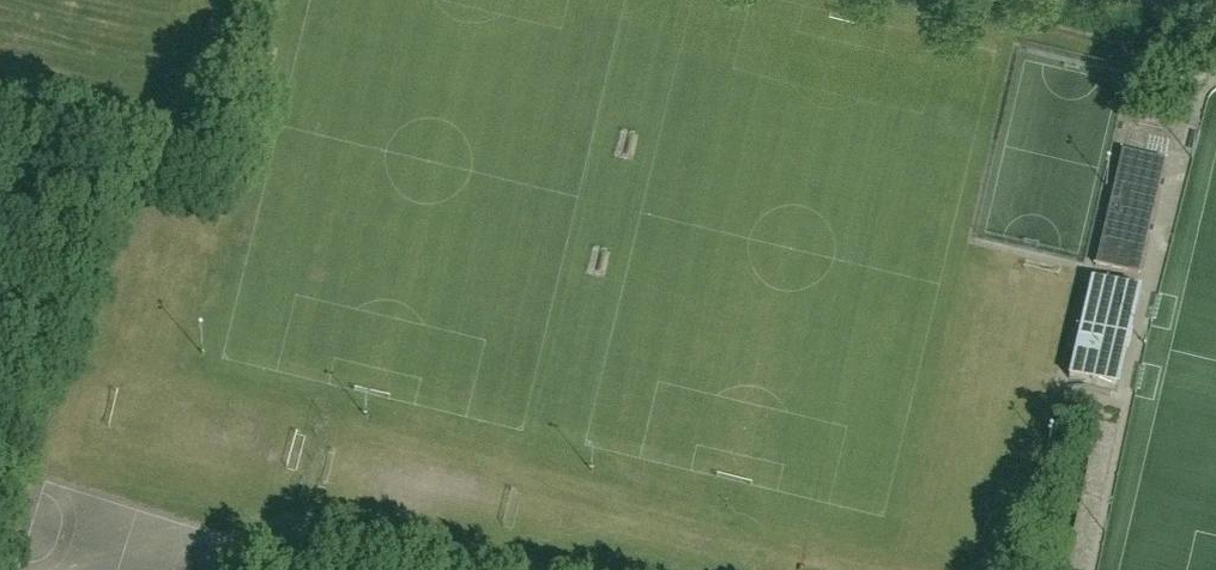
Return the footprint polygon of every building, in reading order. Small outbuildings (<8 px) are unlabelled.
[(1124,143),(1096,265),(1095,267),(1138,277),(1141,265),(1167,153),(1124,143)] [(1110,397),(1136,287),(1093,277),(1067,387),(1110,397)]
